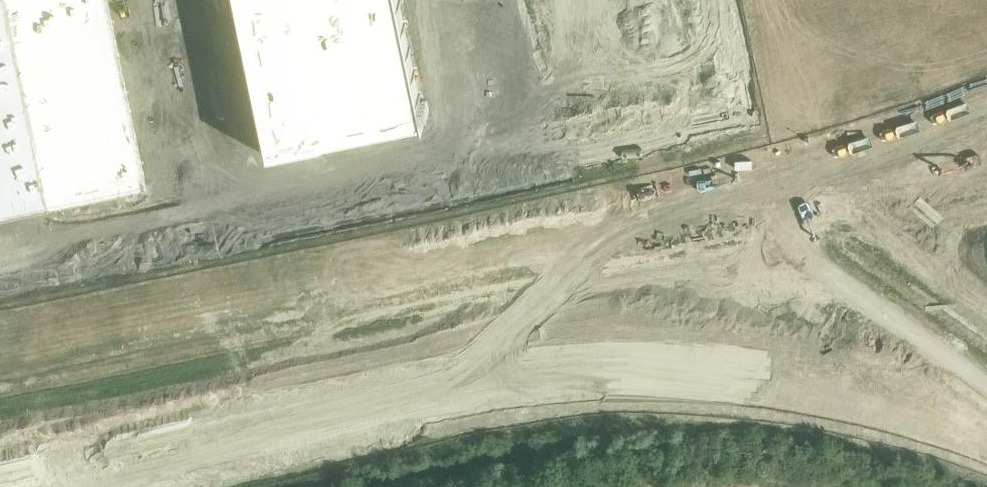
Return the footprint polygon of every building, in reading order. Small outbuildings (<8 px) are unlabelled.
[(96,231),(88,194),(157,180),(120,0),(0,0),(0,251),(96,231)] [(277,155),(682,71),(667,0),(245,0),(277,155)]
